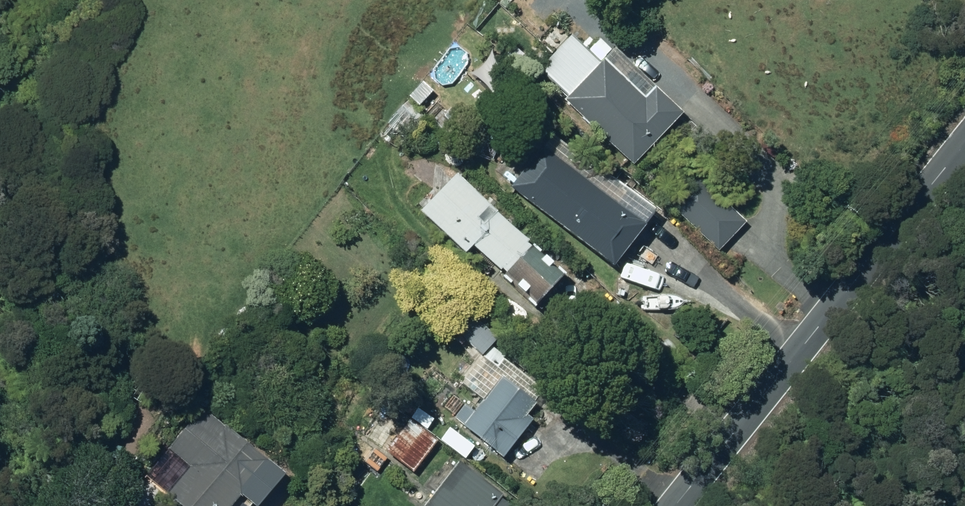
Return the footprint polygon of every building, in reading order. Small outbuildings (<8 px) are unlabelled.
[(564,97),(630,161),(682,108),(613,44),(599,59),(568,30),(537,64),(568,92),(564,97)] [(413,101),(421,107),(431,94),(423,87),(413,101)] [(508,185),(610,262),(643,221),(540,142),(508,185)] [(417,208),(462,249),(470,242),(494,264),(489,269),(532,305),(561,272),(548,263),(552,259),(543,251),(539,255),(524,240),(525,236),(454,168),(417,208)] [(717,248),(745,219),(695,174),(668,203),(717,248)] [(448,322),(481,351),(497,335),(464,306),(448,322)] [(502,454),(532,416),(526,411),(545,388),(503,352),(475,387),(484,394),(473,408),(464,401),(453,415),(502,454)] [(185,505),(232,505),(247,488),(255,495),(277,469),(268,462),(271,459),(224,420),(222,423),(200,404),(166,446),(187,463),(165,490),(185,505)] [(412,471),(437,438),(408,416),(384,449),(412,471)] [(440,439),(464,456),(471,446),(448,429),(440,439)] [(420,504),(423,505),(510,505),(511,504),(498,494),(500,492),(455,457),(420,504)]
